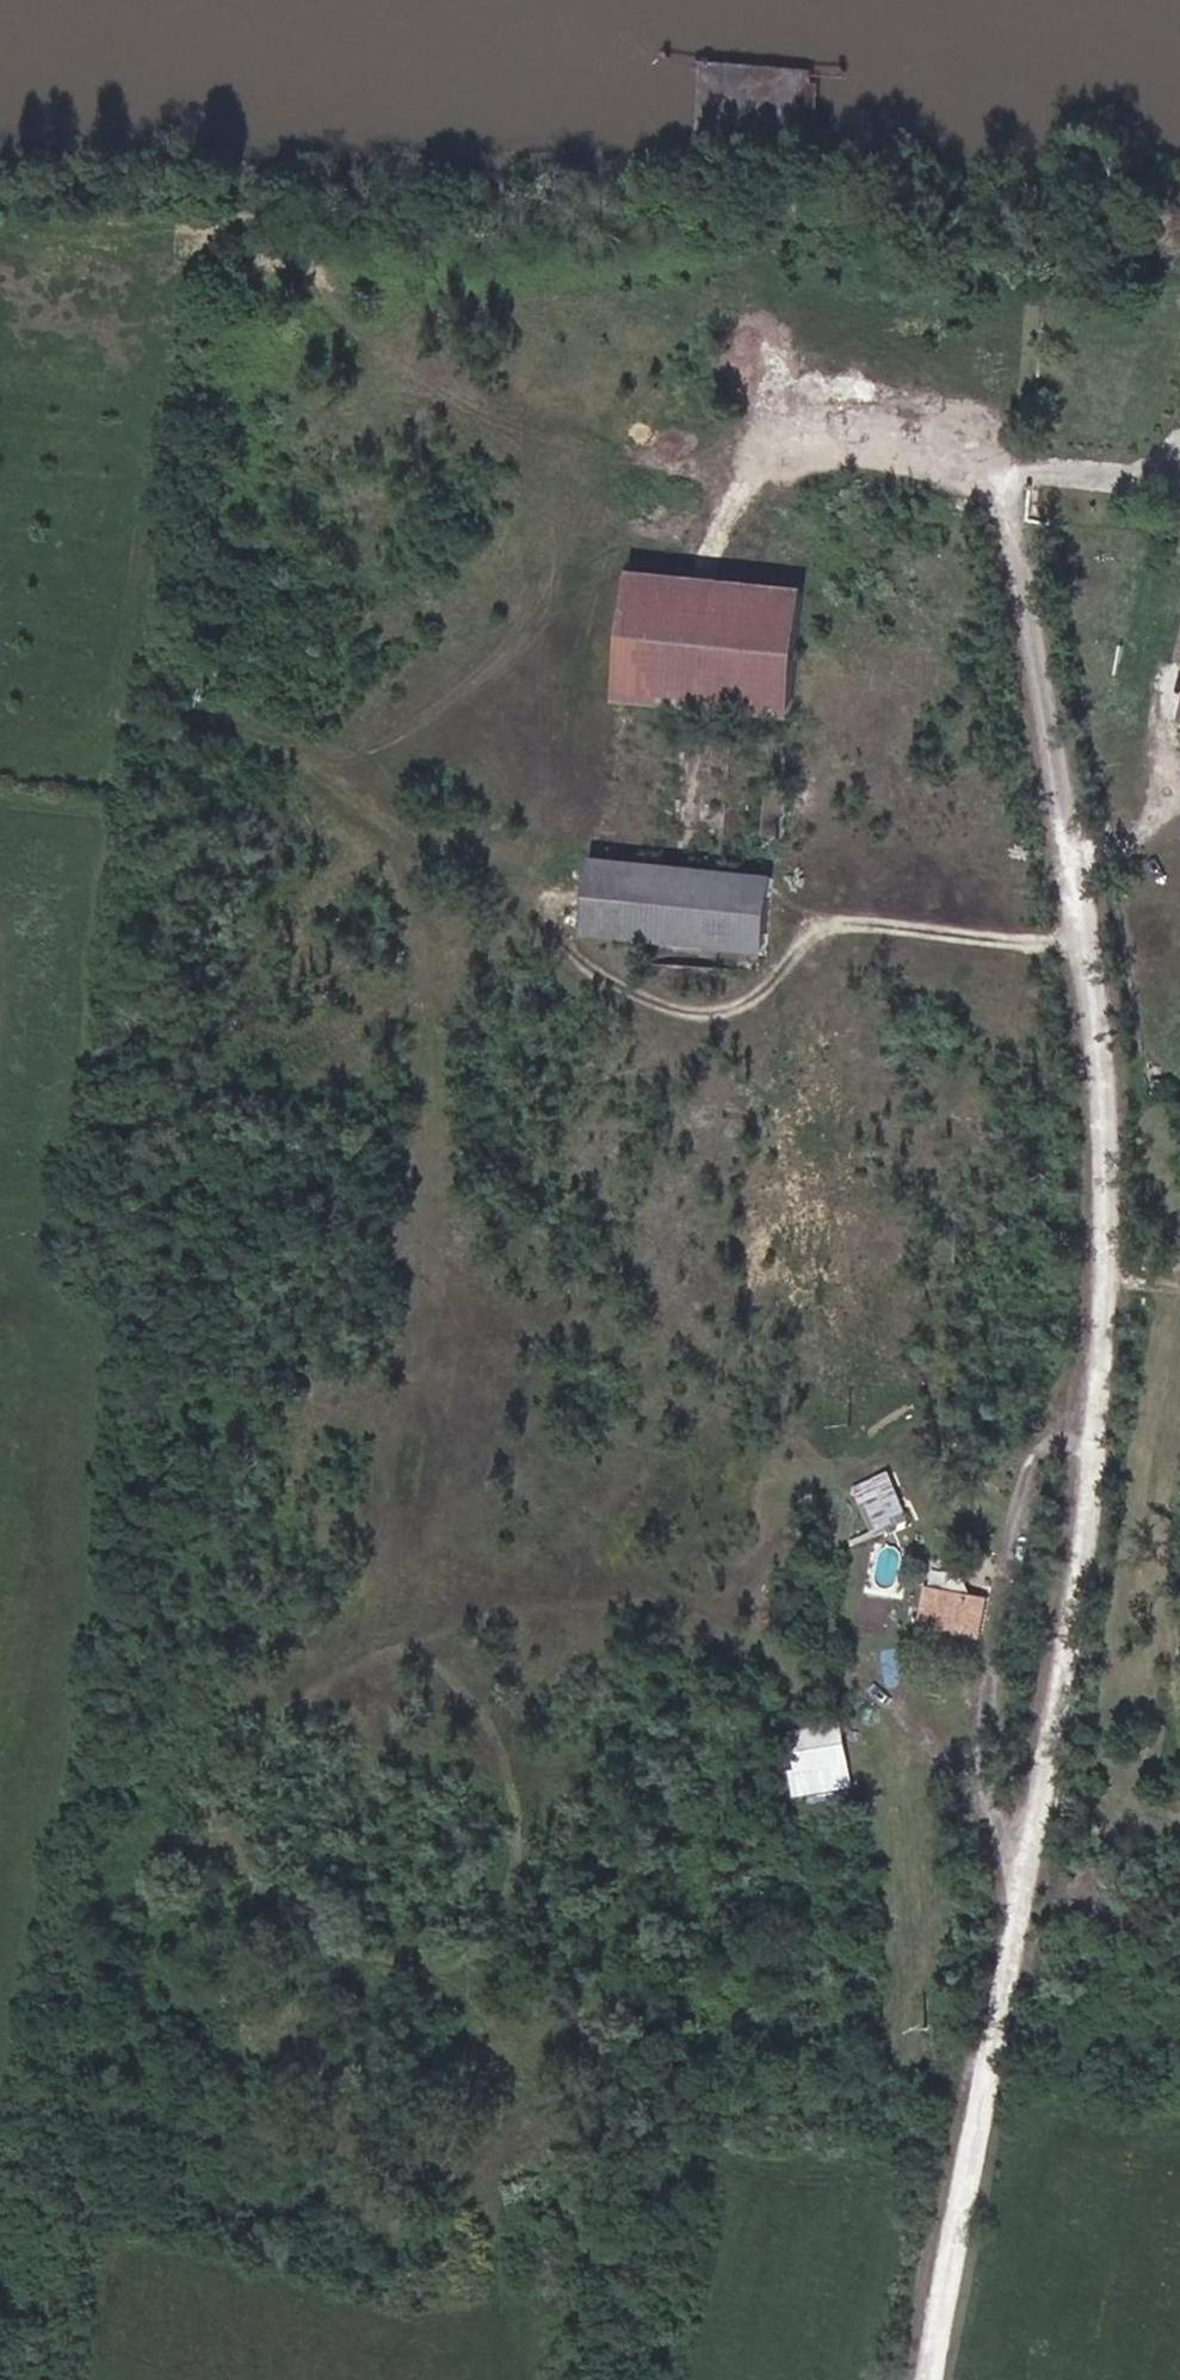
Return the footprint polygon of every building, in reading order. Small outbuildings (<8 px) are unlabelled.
[(809,693),(824,566),(662,544),(644,673),(809,693)] [(778,927),(788,854),(609,831),(601,905),(778,927)] [(860,1482),(877,1527),(912,1514),(896,1469),(860,1482)] [(928,1623),(987,1633),(992,1596),(935,1588),(928,1623)] [(845,1718),(788,1728),(799,1795),(857,1785),(845,1718)]
